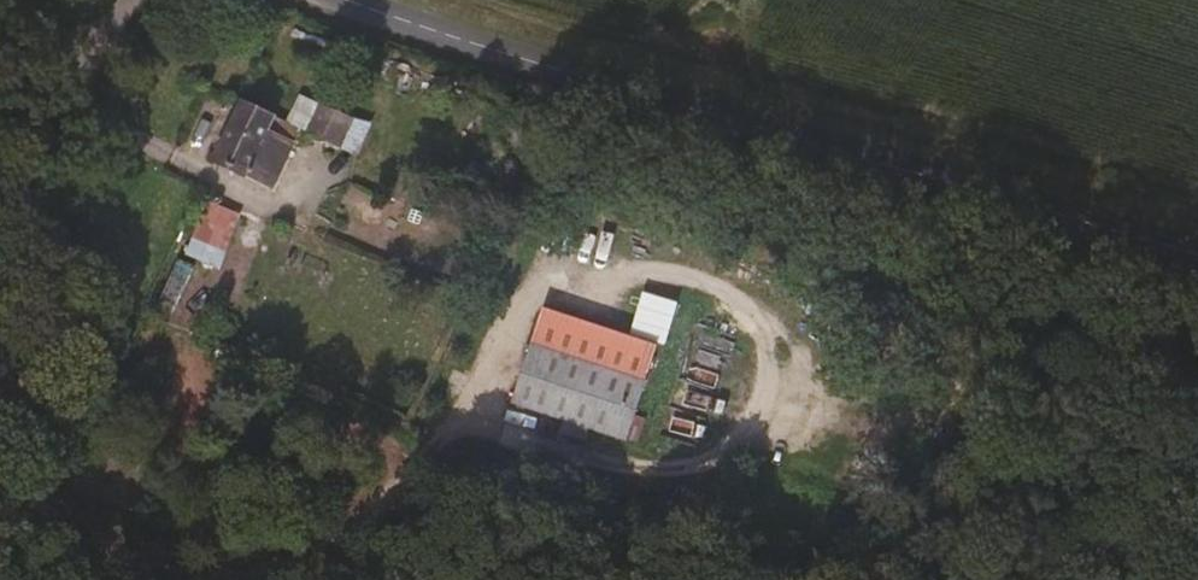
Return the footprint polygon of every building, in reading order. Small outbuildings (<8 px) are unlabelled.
[(281,174),(296,141),(301,131),(305,122),(263,102),(234,159),(269,176),(272,170),(281,174)] [(364,151),(377,123),(349,110),(335,137),(364,151)] [(301,131),(323,142),(327,133),(305,122),(301,131)] [(291,179),(307,146),(296,141),(281,174),(291,179)] [(237,221),(241,212),(228,207),(224,216),(237,221)] [(509,412),(630,455),(679,305),(642,290),(631,331),(543,302),(509,412)]
